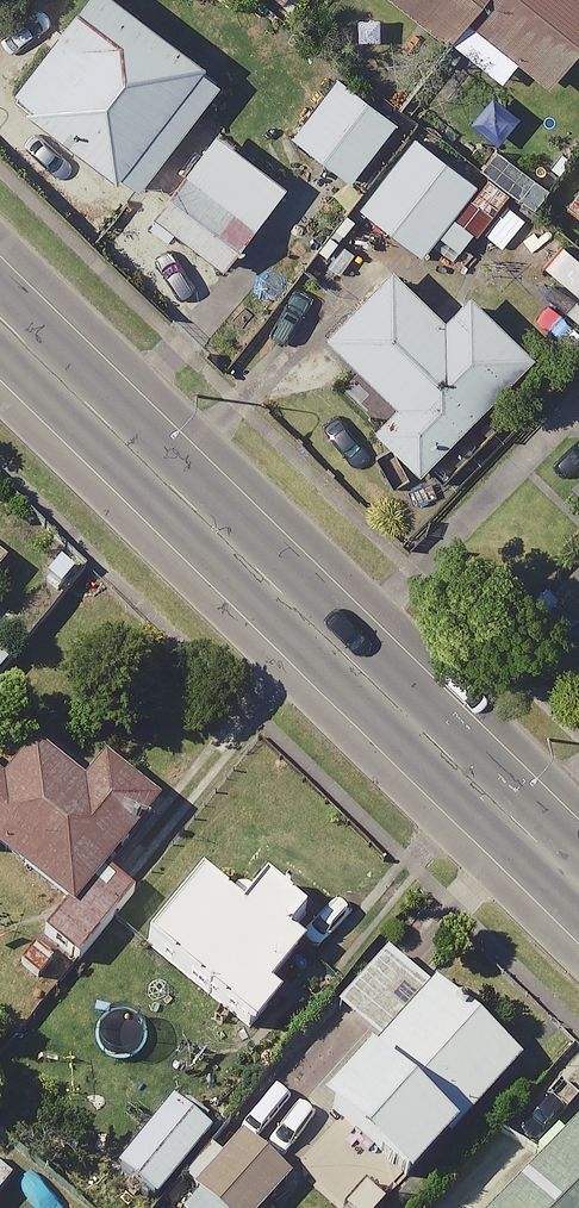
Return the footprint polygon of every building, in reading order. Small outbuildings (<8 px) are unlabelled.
[(109,0),(62,0),(0,83),(0,96),(122,187),(207,73),(109,0)] [(434,36),(451,13),(533,78),(578,19),(578,0),(388,0),(434,36)] [(384,117),(324,72),(279,132),(339,177),(384,117)] [(273,183),(198,122),(132,202),(207,263),(273,183)] [(488,196),(399,130),(346,203),(409,250),(424,230),(449,248),(488,196)] [(428,314),(377,264),(313,329),(381,397),(356,421),(403,467),(517,352),(454,289),(428,314)] [(571,368),(578,376),(578,360),(571,368)] [(566,484),(578,496),(578,471),(566,484)] [(540,582),(578,620),(578,542),(540,582)] [(15,569),(0,558),(0,588),(15,569)] [(72,906),(47,938),(82,966),(131,903),(106,884),(166,808),(118,770),(98,795),(46,755),(18,792),(0,778),(0,857),(1,858),(5,853),(72,906)] [(241,908),(199,875),(148,941),(261,1029),(334,936),(263,880),(241,908)] [(531,1070),(398,954),(347,1013),(387,1047),(332,1110),(433,1197),(477,1146),(470,1140),(531,1070)] [(168,1199),(220,1133),(164,1089),(108,1161),(164,1205),(168,1199)] [(567,1109),(532,1145),(551,1163),(509,1207),(578,1207),(578,1120),(567,1109)] [(168,1199),(179,1207),(267,1207),(299,1168),(233,1117),(220,1133),(168,1199)] [(0,1159),(0,1207),(24,1182),(0,1159)]
